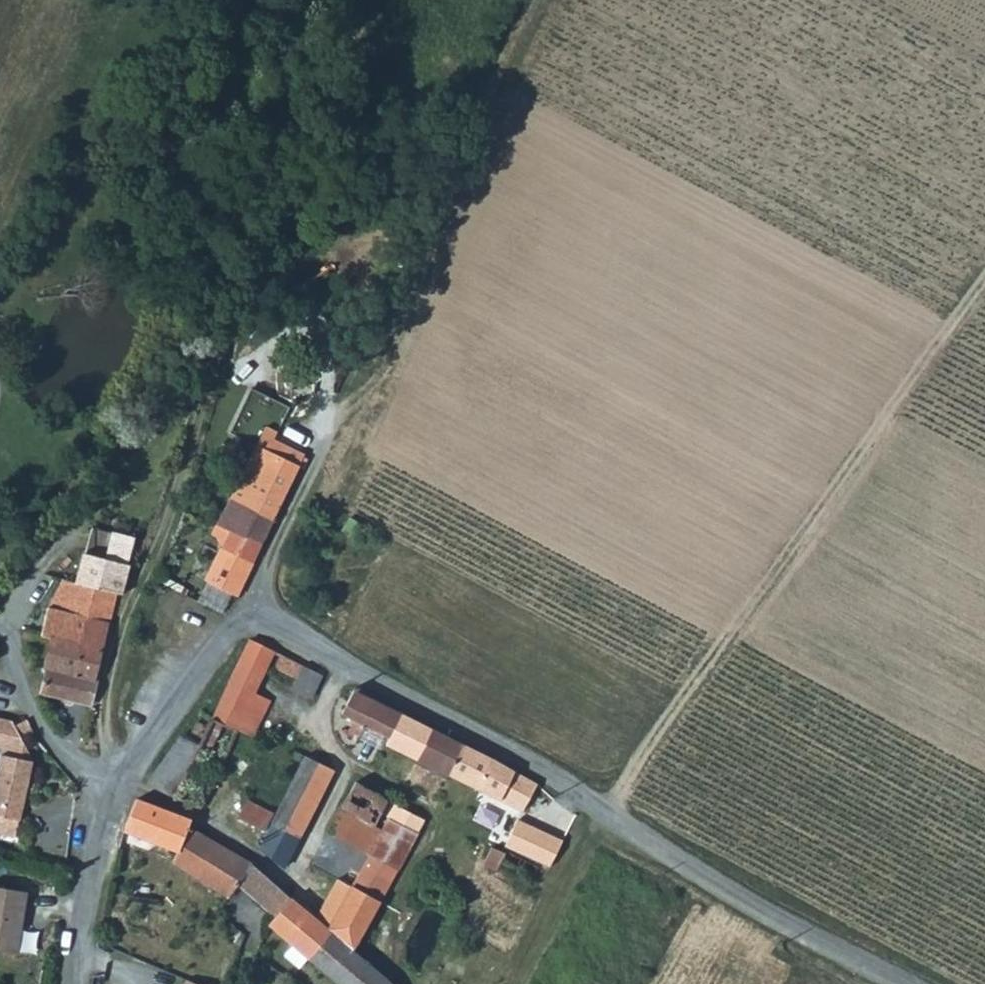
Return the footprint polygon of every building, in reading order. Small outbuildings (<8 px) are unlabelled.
[(240,474),(229,498),(272,519),(283,495),(297,467),(297,466),(254,446),(240,474)] [(229,498),(215,526),(228,532),(258,546),(272,519),(229,498)] [(90,555),(127,566),(134,538),(89,525),(81,556),(90,555)] [(203,580),(206,582),(227,591),(234,594),(258,546),(228,532),(203,580)] [(46,617),(40,637),(49,640),(50,638),(78,645),(83,618),(107,624),(115,593),(120,594),(127,566),(90,555),(81,556),(73,582),(62,579),(52,593),(46,617)] [(206,582),(196,602),(217,612),(221,603),(223,600),(227,591),(206,582)] [(38,692),(87,704),(99,660),(107,624),(83,618),(78,645),(50,638),(49,640),(40,637),(47,648),(43,667),(40,667),(37,677),(41,678),(38,692)] [(203,715),(236,729),(250,737),(269,701),(253,692),(267,666),(293,679),(301,666),(246,639),(210,702),(203,715)] [(320,675),(301,666),(293,679),(289,689),(309,699),(320,675)] [(370,700),(351,690),(339,714),(351,720),(346,731),(358,736),(363,726),(359,724),(370,700)] [(397,713),(370,700),(359,724),(363,726),(385,738),(397,713)] [(196,745),(171,797),(195,807),(198,809),(205,793),(218,766),(236,729),(203,715),(194,711),(177,735),(196,745)] [(385,738),(382,743),(414,759),(428,729),(397,713),(385,738)] [(8,749),(3,775),(0,775),(0,833),(18,837),(22,819),(26,820),(39,758),(33,757),(35,747),(26,737),(33,733),(26,720),(19,723),(17,719),(0,715),(0,747),(8,749)] [(428,729),(414,759),(445,774),(460,744),(428,729)] [(142,784),(171,797),(196,745),(177,735),(154,766),(142,784)] [(460,744),(445,774),(518,809),(532,782),(524,777),(487,758),(460,744)] [(290,782),(268,822),(295,835),(320,788),(329,770),(293,751),(288,759),(298,764),(290,782)] [(353,782),(340,806),(372,823),(376,814),(375,813),(383,798),(353,782)] [(134,798),(122,831),(133,836),(174,852),(168,865),(225,898),(233,887),(236,882),(248,864),(233,855),(188,828),(191,822),(157,807),(134,798)] [(420,818),(383,798),(375,813),(376,814),(384,818),(385,817),(413,831),(420,818)] [(325,834),(337,841),(364,856),(380,827),(372,823),(340,806),(325,834)] [(364,856),(392,871),(413,831),(385,817),(384,818),(380,827),(364,856)] [(560,844),(517,819),(501,847),(547,867),(560,844)] [(268,822),(255,848),(280,866),(295,835),(268,822)] [(355,873),(348,886),(376,901),(392,871),(364,856),(337,841),(330,854),(342,860),(340,865),(355,873)] [(484,854),(479,864),(492,871),(499,859),(530,876),(536,866),(504,851),(502,854),(489,847),(484,854)] [(284,894),(248,864),(236,882),(233,887),(272,917),(289,897),(284,894)] [(23,952),(30,890),(4,886),(0,886),(0,949),(23,952)] [(348,886),(325,927),(351,948),(376,901),(348,886)] [(266,925),(315,967),(336,983),(386,983),(388,981),(351,948),(325,927),(289,897),(272,917),(266,925)]
